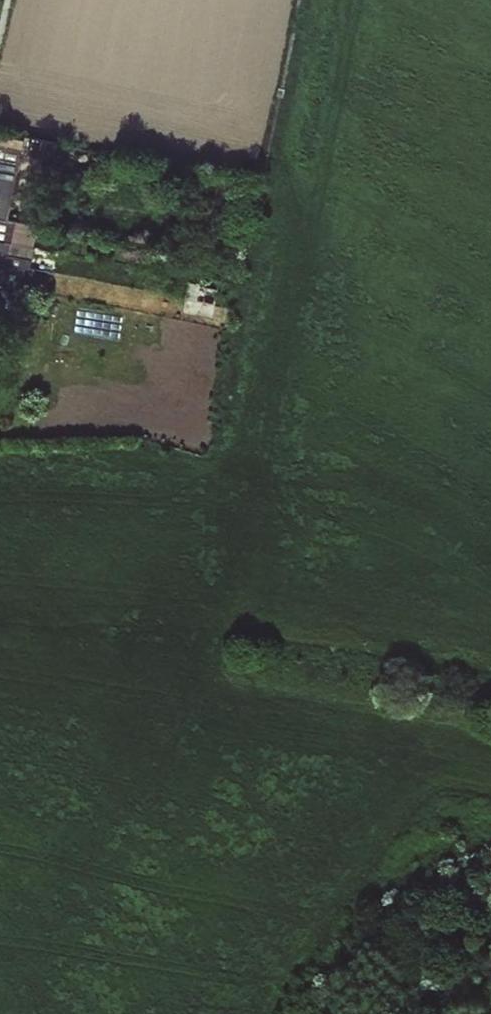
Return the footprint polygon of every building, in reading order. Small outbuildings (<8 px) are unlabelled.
[(31,285),(41,221),(17,217),(31,135),(0,130),(0,279),(31,285)]
